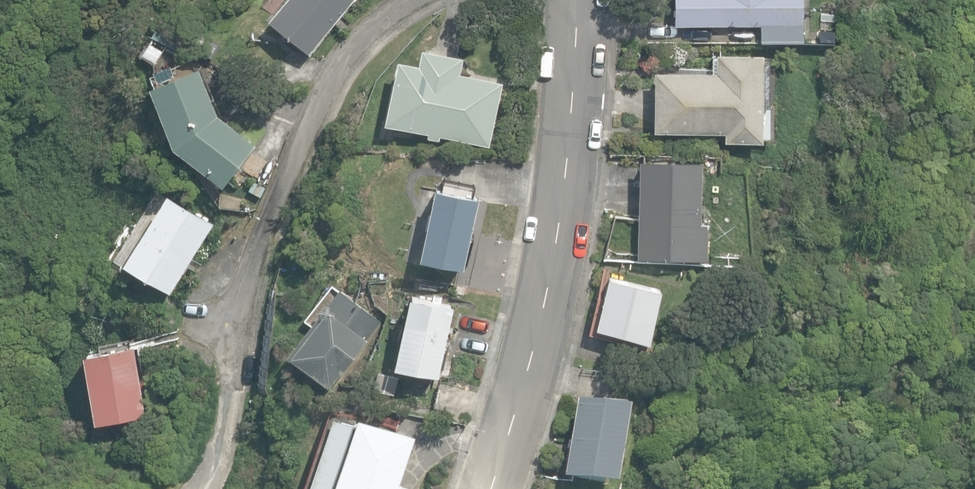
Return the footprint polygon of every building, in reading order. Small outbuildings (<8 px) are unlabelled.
[(309,53),(352,0),(284,0),(268,19),(309,53)] [(803,42),(804,0),(675,0),(675,23),(759,24),(759,41),(803,42)] [(152,47),(163,54),(170,42),(158,36),(152,47)] [(439,135),(489,145),(502,82),(459,73),(463,56),(422,48),(419,64),(398,60),(386,118),(385,123),(429,132),(428,136),(438,138),(439,135)] [(723,130),(723,140),(760,140),(760,103),(770,103),(769,57),(759,57),(759,54),(716,54),(716,56),(712,56),(712,71),(655,72),(655,130),(723,130)] [(173,146),(222,184),(254,143),(218,116),(199,68),(150,87),(173,146)] [(639,257),(706,259),(707,223),(699,223),(701,161),(641,161),(639,257)] [(420,259),(463,268),(477,197),(435,188),(420,259)] [(124,262),(170,291),(214,221),(167,192),(124,262)] [(596,327),(648,339),(660,288),(608,276),(596,327)] [(340,290),(288,355),(327,387),(379,321),(340,290)] [(395,367),(439,376),(454,304),(410,295),(395,367)] [(84,353),(96,420),(145,412),(133,344),(84,353)] [(599,488),(619,488),(632,413),(579,404),(566,483),(599,488)] [(410,488),(399,485),(415,437),(358,418),(357,422),(332,414),(307,488),(409,488),(410,488)]
